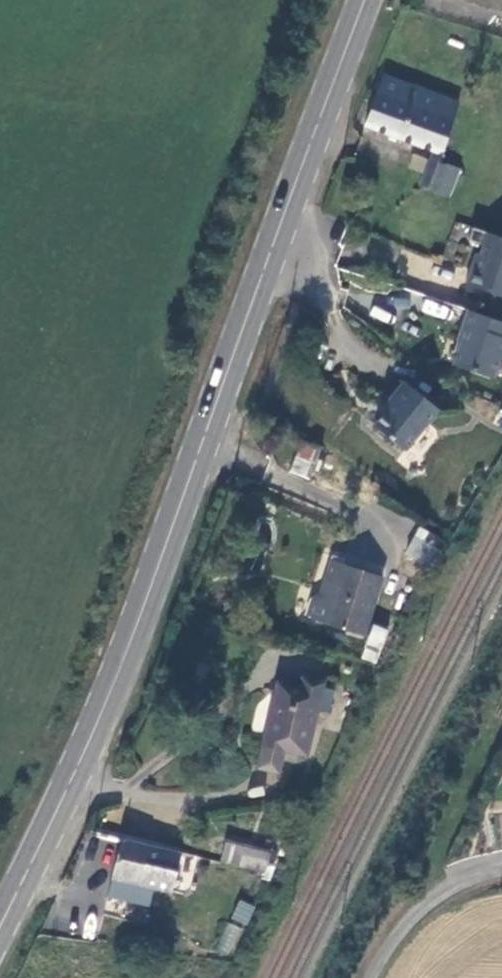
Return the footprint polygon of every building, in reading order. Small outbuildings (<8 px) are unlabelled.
[(462,101),(386,74),(365,128),(444,155),(446,148),(453,151),(457,139),(450,136),(462,101)] [(453,195),(464,168),(433,156),(423,184),(453,195)] [(501,300),(501,240),(473,230),(469,243),(484,248),(481,258),(477,256),(466,288),(501,300)] [(454,340),(457,341),(449,363),(488,379),(497,358),(500,359),(501,354),(501,323),(467,309),(454,340)] [(402,449),(435,408),(401,380),(386,399),(389,402),(371,424),(402,449)] [(312,478),(320,446),(298,440),(289,472),(312,478)] [(401,552),(424,566),(441,540),(418,525),(401,552)] [(333,559),(312,621),(366,638),(386,577),(333,559)] [(275,682),(258,749),(304,761),(316,712),(323,687),(324,683),(299,677),(296,687),(275,682)] [(323,687),(316,712),(327,714),(333,690),(323,687)] [(159,851),(118,841),(108,878),(135,885),(139,871),(154,874),(159,851)] [(220,862),(267,873),(272,853),(225,844),(220,862)] [(135,885),(108,878),(104,896),(145,907),(154,874),(139,871),(135,885)] [(239,898),(230,919),(246,925),(255,905),(239,898)] [(232,954),(242,928),(226,922),(216,948),(232,954)]
